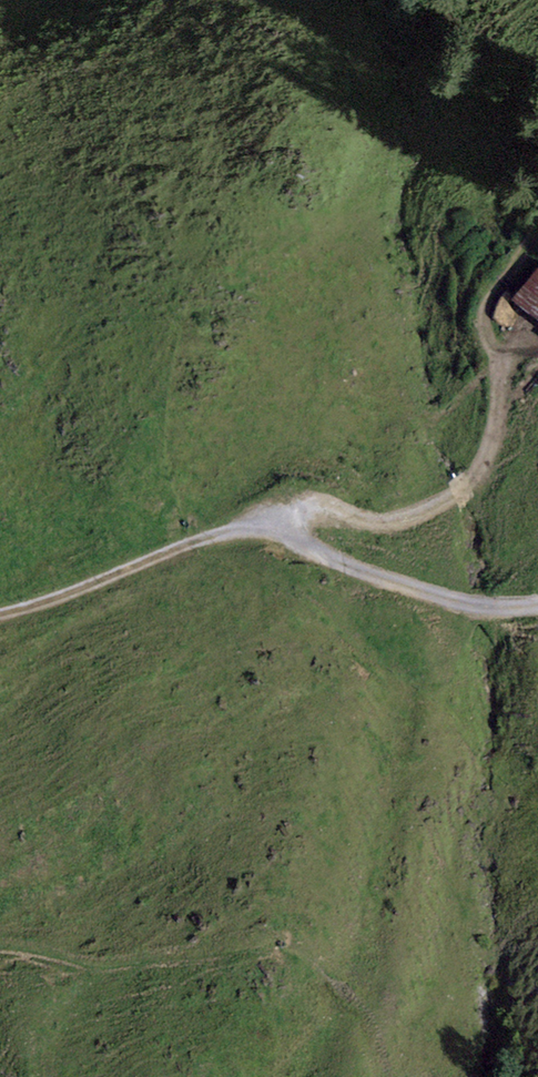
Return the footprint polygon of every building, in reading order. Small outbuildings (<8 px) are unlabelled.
[(511,318),(537,341),(537,286),(511,318)]
